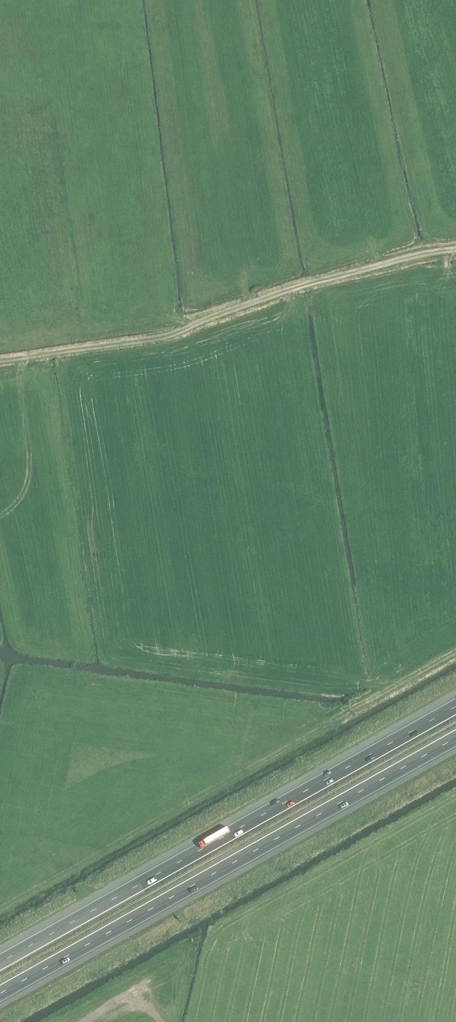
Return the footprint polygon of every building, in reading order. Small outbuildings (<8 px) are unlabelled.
[(29,934),(6,944),(8,950),(31,940),(29,934)]
